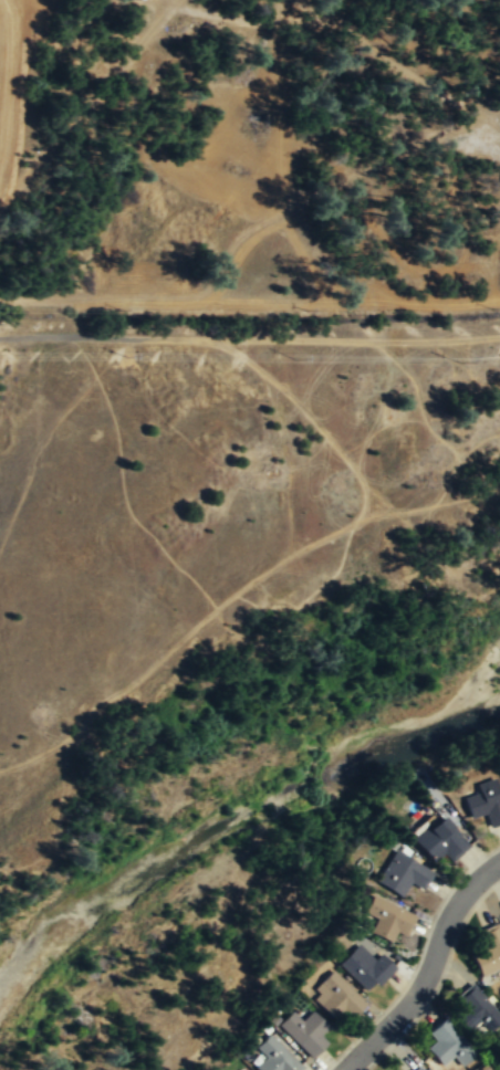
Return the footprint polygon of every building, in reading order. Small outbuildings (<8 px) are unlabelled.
[(482,816),(487,829),(499,824),(499,805),(492,780),(473,786),(476,795),(461,799),(468,820),(482,816)] [(431,862),(440,854),(450,863),(467,846),(437,817),(412,843),(431,862)] [(374,884),(400,899),(408,884),(421,892),(431,874),(392,851),(374,884)] [(413,917),(371,896),(361,914),(374,921),(367,933),(389,944),(395,933),(403,937),(413,917)] [(499,970),(499,931),(498,924),(475,931),(480,948),(470,952),(477,977),(499,970)] [(373,961),(356,945),(336,965),(366,996),(393,969),(378,955),(373,961)] [(306,996),(334,1022),(343,1014),(350,1020),(364,1006),(331,973),(306,996)] [(488,1034),(499,1022),(499,1018),(470,987),(455,1001),(461,1009),(452,1017),(468,1032),(478,1022),(488,1034)] [(310,1060),(325,1045),(317,1036),(325,1028),(310,1013),(299,1022),(290,1013),(277,1027),(310,1060)] [(444,1019),(425,1032),(433,1043),(425,1049),(438,1069),(452,1058),(459,1066),(471,1057),(444,1019)] [(252,1069),(253,1069),(300,1069),(301,1069),(268,1036),(253,1049),(263,1059),(252,1069)]
